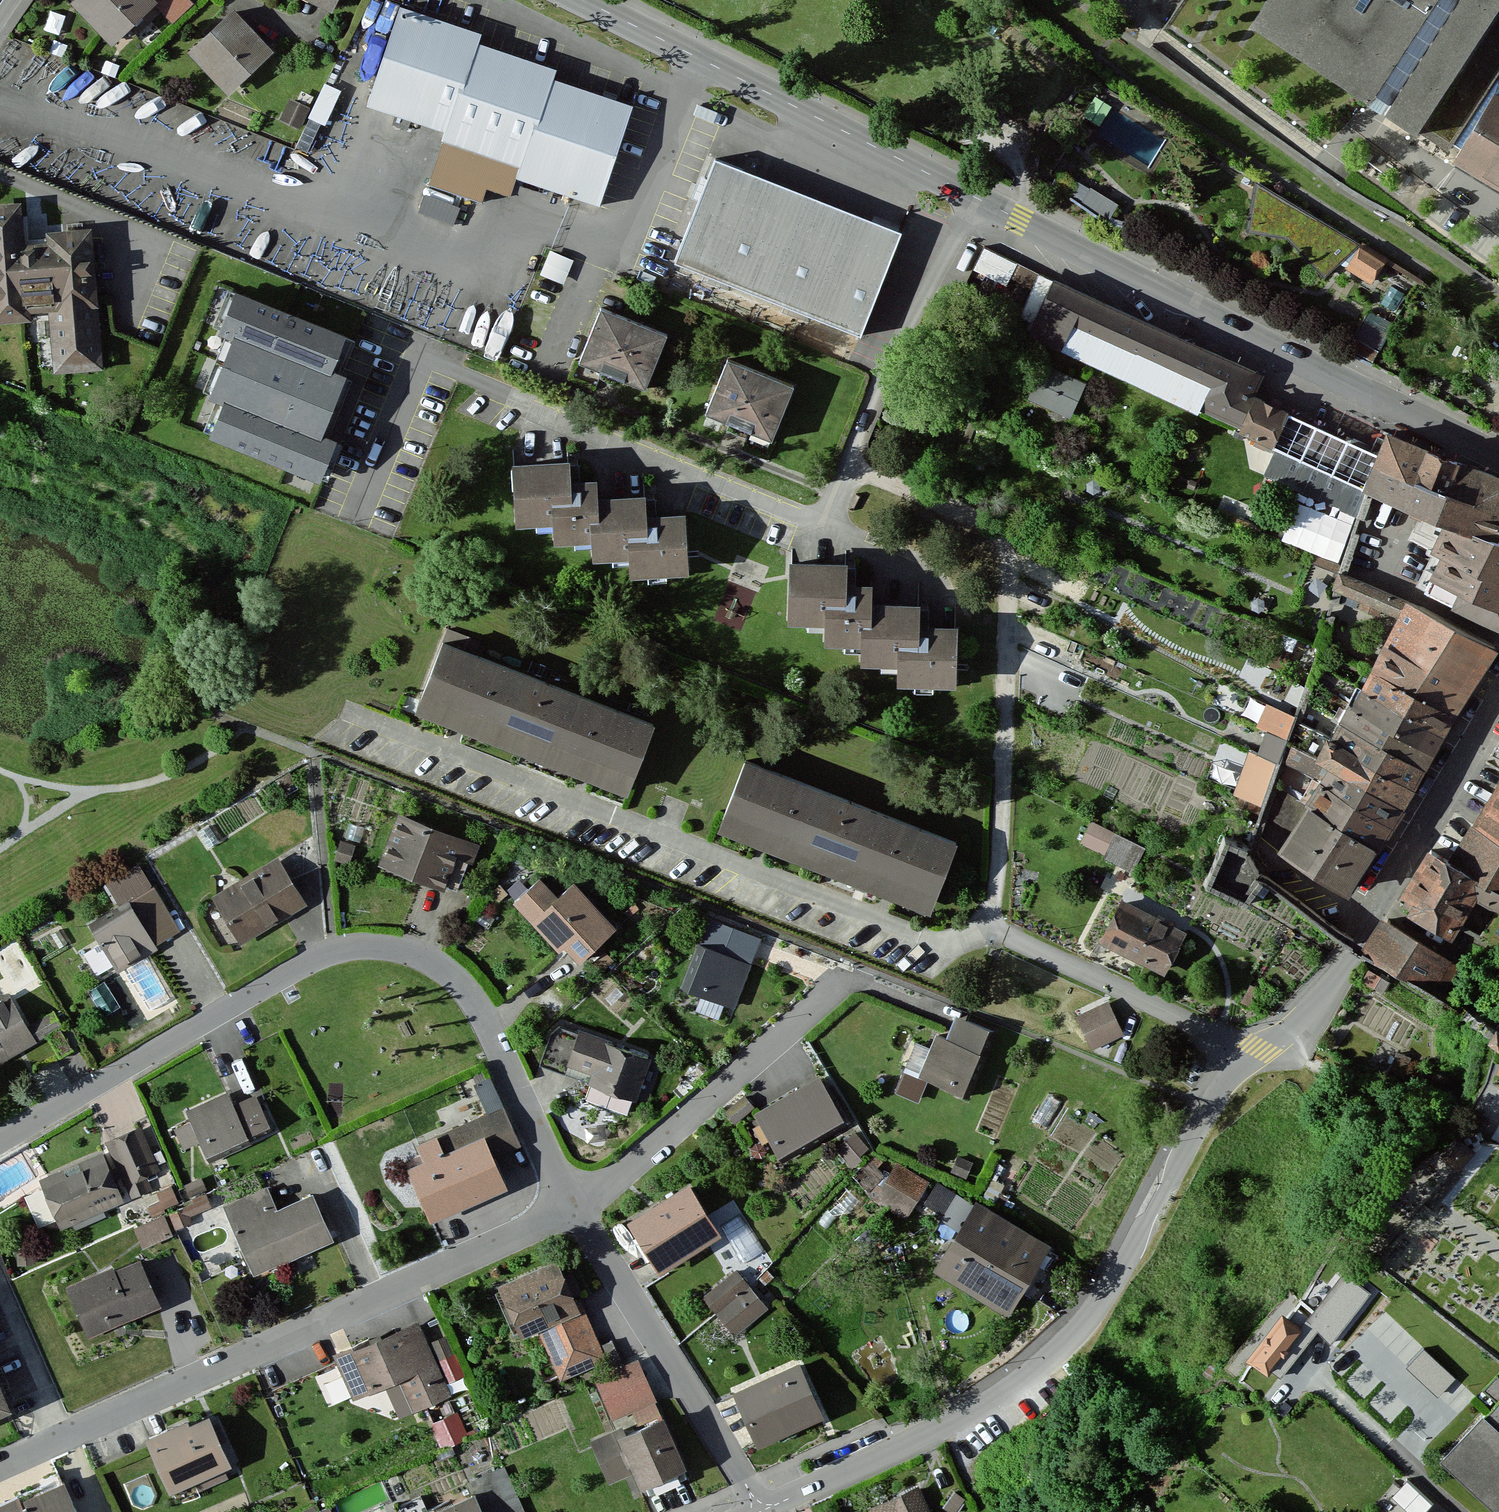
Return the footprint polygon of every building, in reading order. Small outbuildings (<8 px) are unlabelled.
[(155,3),(152,0),(75,0),(74,1),(116,42),(155,3)] [(338,0),(315,0),(334,9),(338,0)] [(1253,30),(1446,155),(1488,91),(1498,98),(1498,0),(1273,0),(1253,30)] [(557,71),(478,44),(481,36),(400,9),(367,106),(449,134),(433,182),(482,199),(487,182),(512,190),(518,173),(595,199),(626,108),(552,83),(557,71)] [(233,94),(272,55),(229,13),(190,52),(233,94)] [(339,89),(325,84),(307,128),(321,134),(339,89)] [(1488,91),(1446,155),(1498,190),(1498,98),(1488,91)] [(312,106),(290,96),(280,117),(302,128),(312,106)] [(898,233),(717,163),(678,262),(859,333),(898,233)] [(1070,193),(1110,216),(1118,202),(1079,179),(1070,193)] [(458,218),(462,199),(427,191),(423,210),(458,218)] [(0,204),(0,321),(30,319),(29,312),(51,310),(55,370),(102,367),(93,229),(48,231),(49,243),(23,244),(20,203),(0,204)] [(1012,281),(1023,258),(988,242),(977,265),(1012,281)] [(568,278),(576,253),(553,245),(544,270),(568,278)] [(1350,265),(1372,279),(1385,260),(1362,245),(1350,265)] [(1202,346),(1057,279),(1033,329),(1241,425),(1253,398),(1244,394),(1255,371),(1202,346)] [(337,438),(323,433),(346,374),(333,369),(347,334),(236,290),(220,331),(234,337),(211,394),(224,400),(210,435),(321,479),(337,438)] [(618,315),(602,308),(581,362),(644,387),(666,334),(618,315)] [(1365,316),(1354,335),(1380,350),(1391,330),(1365,316)] [(1085,376),(1045,360),(1029,398),(1069,414),(1085,376)] [(792,386),(729,362),(708,415),(771,439),(792,386)] [(1365,493),(1381,449),(1256,391),(1253,398),(1241,425),(1277,445),(1266,473),(1358,516),(1365,493)] [(1450,462),(1386,435),(1381,449),(1365,493),(1430,517),(1450,462)] [(1450,462),(1430,517),(1438,521),(1497,542),(1498,535),(1498,479),(1450,462)] [(595,484),(570,485),(569,467),(515,468),(517,528),(554,527),(555,546),(594,545),(594,563),(631,562),(631,579),(687,578),(686,519),(643,520),(642,501),(596,502),(595,484)] [(1438,521),(1422,552),(1432,557),(1413,589),(1448,609),(1498,630),(1498,543),(1497,542),(1438,521)] [(872,588),(846,588),(846,567),(790,567),(790,626),(825,626),(825,648),(862,648),(862,667),(898,667),(898,688),(955,688),(955,630),(919,630),(919,608),(872,608),(872,588)] [(1339,572),(1332,590),(1398,618),(1405,603),(1339,572)] [(1398,618),(1362,689),(1440,732),(1447,721),(1461,698),(1493,648),(1405,603),(1398,618)] [(1258,662),(1287,673),(1299,641),(1270,630),(1258,662)] [(654,727),(442,644),(417,707),(630,790),(654,727)] [(1296,718),(1307,688),(1292,682),(1280,711),(1296,718)] [(1362,689),(1341,725),(1420,768),(1426,757),(1435,741),(1440,732),(1362,689)] [(1257,727),(1266,732),(1287,740),(1296,718),(1280,711),(1266,706),(1257,727)] [(1416,777),(1420,768),(1341,725),(1331,740),(1298,722),(1288,746),(1293,748),(1286,763),(1321,784),(1329,770),(1396,808),(1407,793),(1416,777)] [(1266,732),(1256,755),(1278,764),(1287,740),(1266,732)] [(1256,755),(1249,752),(1231,795),(1262,807),(1278,764),(1256,755)] [(957,842),(747,764),(722,830),(932,909),(957,842)] [(1321,784),(1307,807),(1371,849),(1378,838),(1389,819),(1396,808),(1329,770),(1321,784)] [(1495,790),(1476,820),(1471,828),(1498,844),(1498,782),(1495,790)] [(1291,833),(1279,854),(1343,894),(1350,881),(1371,849),(1307,807),(1277,787),(1267,817),(1291,833)] [(476,847),(400,818),(382,865),(458,894),(476,847)] [(1142,847),(1092,823),(1082,844),(1107,856),(1106,860),(1130,871),(1132,868),(1142,847)] [(1451,862),(1498,890),(1498,844),(1471,828),(1451,862)] [(349,861),(354,845),(342,841),(336,857),(349,861)] [(1430,850),(1402,898),(1415,905),(1409,916),(1451,940),(1476,898),(1498,912),(1498,890),(1451,862),(1430,850)] [(279,861),(215,899),(241,943),(305,905),(279,861)] [(138,866),(105,886),(123,915),(95,932),(117,969),(179,931),(138,866)] [(558,902),(539,881),(514,904),(558,952),(564,946),(579,963),(614,931),(574,887),(558,902)] [(1185,934),(1123,903),(1103,943),(1165,974),(1185,934)] [(708,921),(699,947),(748,965),(757,939),(708,921)] [(1455,965),(1382,922),(1369,944),(1364,952),(1370,956),(1437,995),(1455,965)] [(748,965),(699,947),(683,988),(732,1006),(748,965)] [(600,975),(614,963),(606,953),(592,965),(600,975)] [(1372,988),(1378,977),(1370,972),(1363,982),(1372,988)] [(0,1004),(0,1065),(61,1028),(52,1014),(29,1028),(10,997),(0,1004)] [(1108,1003),(1077,1017),(1092,1049),(1123,1034),(1108,1003)] [(990,1033),(956,1018),(946,1041),(936,1037),(930,1050),(917,1045),(897,1092),(918,1101),(926,1083),(963,1098),(990,1033)] [(650,1054),(580,1032),(569,1066),(593,1074),(589,1085),(635,1100),(650,1054)] [(842,1123),(818,1081),(755,1115),(778,1158),(842,1123)] [(229,1095),(188,1113),(206,1157),(271,1130),(256,1097),(234,1107),(229,1095)] [(734,1124),(754,1108),(745,1097),(725,1113),(734,1124)] [(1440,1150),(1460,1168),(1476,1147),(1457,1129),(1440,1150)] [(140,1131),(108,1145),(130,1196),(148,1188),(143,1175),(157,1169),(140,1131)] [(856,1133),(837,1149),(851,1167),(871,1152),(856,1133)] [(425,1165),(409,1172),(432,1222),(506,1189),(484,1141),(444,1159),(435,1140),(418,1148),(425,1165)] [(122,1203),(102,1155),(42,1181),(62,1229),(122,1203)] [(972,1164),(957,1158),(951,1173),(966,1179),(972,1164)] [(928,1180),(896,1161),(875,1196),(907,1215),(928,1180)] [(201,1178),(185,1185),(189,1197),(206,1190),(201,1178)] [(962,1228),(975,1207),(938,1184),(925,1205),(962,1228)] [(688,1187),(629,1223),(659,1273),(718,1236),(688,1187)] [(171,1188),(157,1193),(161,1203),(148,1208),(151,1215),(178,1204),(171,1188)] [(277,1212),(267,1189),(224,1208),(253,1275),(332,1241),(312,1196),(277,1212)] [(188,1218),(211,1208),(206,1194),(193,1200),(195,1204),(169,1214),(176,1231),(191,1224),(188,1218)] [(1049,1247),(977,1204),(975,1207),(962,1228),(936,1270),(1009,1315),(1049,1247)] [(165,1218),(136,1230),(143,1248),(172,1236),(165,1218)] [(1437,1241),(1426,1233),(1419,1243),(1430,1251),(1437,1241)] [(140,1262),(68,1291),(87,1336),(159,1307),(140,1262)] [(564,1262),(499,1289),(519,1338),(539,1329),(560,1379),(606,1360),(564,1262)] [(737,1273),(705,1299),(717,1314),(749,1288),(737,1273)] [(767,1309),(749,1288),(717,1314),(735,1336),(767,1309)] [(1316,1315),(1302,1302),(1241,1381),(1269,1401),(1289,1376),(1277,1366),(1316,1315)] [(417,1325),(337,1358),(354,1399),(386,1386),(399,1417),(447,1397),(442,1386),(425,1345),(417,1325)] [(447,1336),(425,1345),(442,1386),(464,1376),(447,1336)] [(1425,1343),(1408,1362),(1440,1391),(1457,1372),(1425,1343)] [(640,1363),(596,1381),(617,1429),(660,1411),(640,1363)] [(798,1367),(734,1396),(758,1448),(822,1420),(798,1367)] [(1498,1378),(1484,1394),(1497,1406),(1443,1463),(1496,1511),(1498,1511),(1498,1379),(1498,1378)] [(8,1412),(0,1394),(0,1415),(8,1412)] [(617,1429),(592,1439),(610,1483),(629,1476),(635,1492),(685,1472),(660,1411),(617,1429)] [(457,1414),(431,1426),(441,1447),(467,1436),(457,1414)] [(209,1421),(149,1447),(170,1495),(230,1469),(209,1421)] [(474,1499),(479,1511),(524,1511),(504,1468),(469,1483),(467,1484),(474,1499)] [(1414,1511),(1452,1511),(1410,1472),(1392,1491),(1414,1511)] [(0,1506),(0,1511),(75,1511),(63,1485),(21,1504),(18,1498),(0,1506)] [(870,1510),(871,1511),(929,1511),(919,1489),(870,1510)] [(954,1493),(943,1508),(949,1511),(956,1511),(965,1500),(954,1493)] [(444,1511),(479,1511),(474,1499),(444,1511)]
